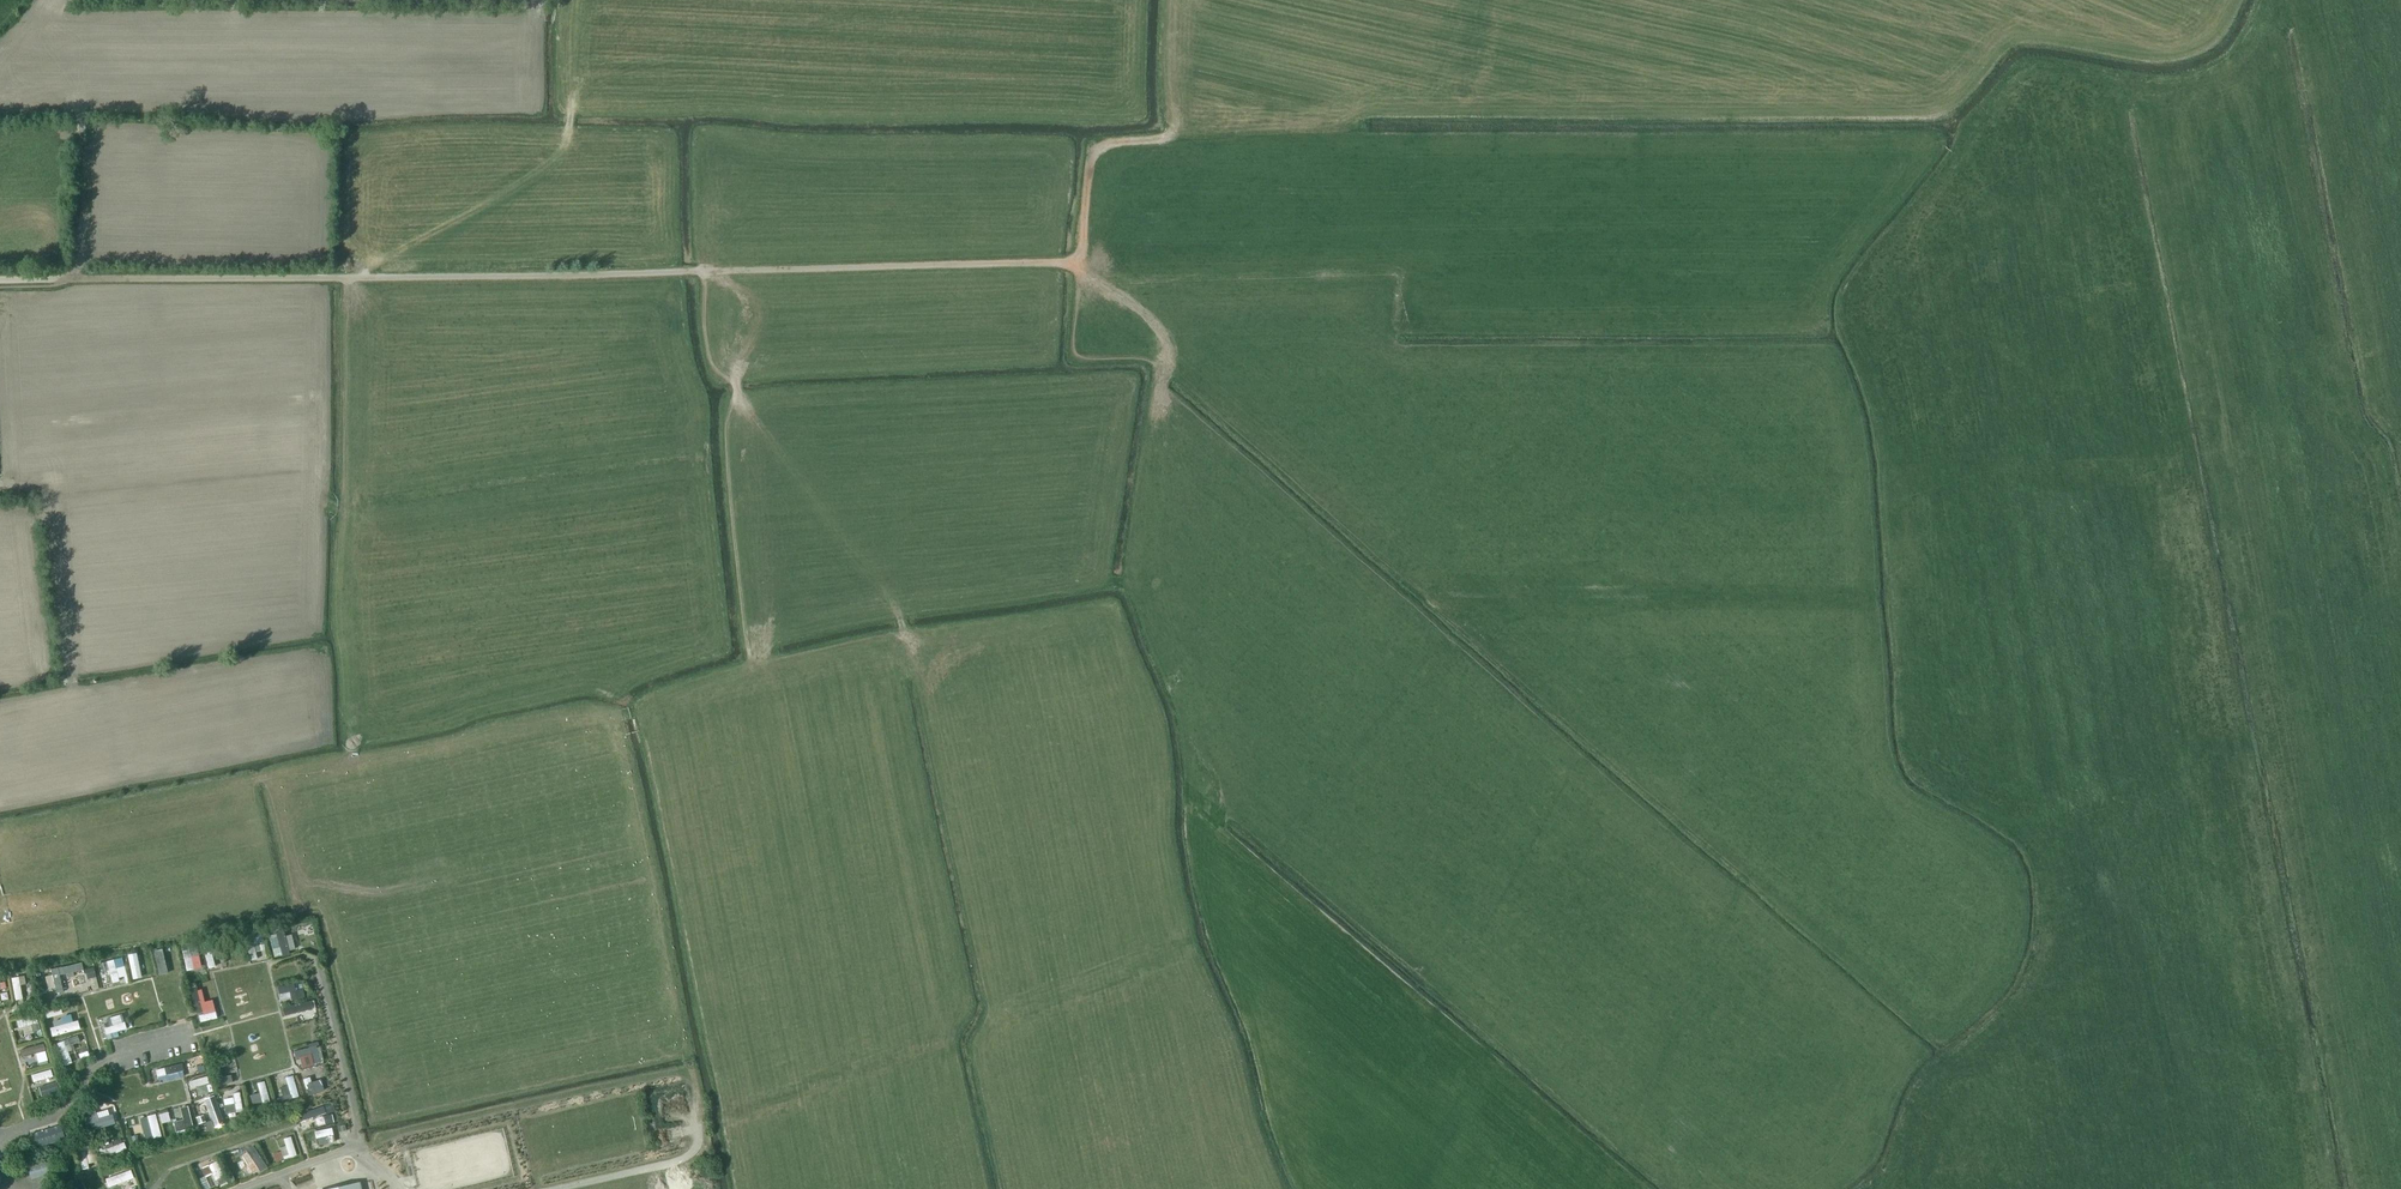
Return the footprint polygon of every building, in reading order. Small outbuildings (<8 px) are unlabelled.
[(295,933),(288,934),(287,930),(272,933),(276,956),(299,951),(295,933)] [(205,942),(211,967),(218,966),(212,940),(205,942)] [(204,953),(188,955),(189,969),(205,967),(204,953)] [(110,959),(114,982),(122,980),(120,967),(127,966),(126,957),(110,959)] [(48,975),(51,988),(58,987),(59,992),(67,990),(63,974),(87,969),(85,961),(53,968),(54,974),(48,975)] [(26,997),(24,984),(29,983),(27,973),(13,976),(18,999),(26,997)] [(305,990),(299,991),(297,983),(281,986),(282,992),(293,990),(295,998),(306,995),(305,990)] [(220,1017),(216,998),(208,1000),(205,987),(195,989),(202,1022),(220,1017)] [(47,1020),(54,1018),(52,1011),(45,1012),(47,1020)] [(19,1018),(22,1027),(42,1022),(39,1012),(19,1018)] [(106,1016),(108,1037),(122,1036),(122,1029),(129,1028),(128,1014),(106,1016)] [(56,1018),(58,1026),(53,1027),(54,1035),(84,1029),(82,1019),(76,1020),(75,1015),(56,1018)] [(215,1055),(228,1052),(226,1040),(212,1043),(215,1055)] [(307,1056),(307,1063),(322,1062),(320,1041),(311,1042),(311,1047),(297,1049),(298,1057),(307,1056)] [(36,1081),(57,1074),(54,1067),(34,1074),(36,1081)] [(192,1079),(195,1087),(199,1086),(201,1094),(215,1090),(211,1074),(192,1079)] [(290,1087),(286,1087),(288,1097),(301,1095),(298,1074),(289,1076),(290,1087)] [(313,1076),(307,1078),(312,1094),(327,1089),(324,1077),(315,1080),(313,1076)] [(49,1089),(51,1094),(58,1091),(56,1086),(49,1089)] [(236,1092),(238,1102),(227,1104),(228,1112),(246,1109),(243,1090),(236,1092)] [(186,1118),(176,1120),(178,1129),(196,1125),(191,1104),(183,1106),(186,1118)] [(94,1108),(84,1111),(87,1123),(100,1119),(98,1112),(96,1112),(94,1108)] [(165,1122),(173,1120),(171,1111),(163,1113),(165,1122)] [(223,1119),(221,1112),(214,1114),(216,1121),(223,1119)] [(324,1116),(326,1125),(335,1123),(333,1114),(324,1116)] [(30,1133),(34,1147),(65,1138),(62,1125),(30,1133)] [(104,1157),(130,1149),(127,1141),(114,1146),(112,1139),(99,1143),(104,1157)] [(81,1144),(85,1169),(92,1168),(91,1162),(101,1160),(99,1148),(94,1149),(93,1142),(81,1144)] [(258,1145),(251,1149),(260,1167),(267,1164),(258,1145)] [(31,1179),(48,1174),(44,1161),(27,1166),(31,1179)] [(202,1170),(205,1177),(213,1173),(210,1166),(202,1170)] [(225,1177),(218,1180),(220,1186),(228,1182),(225,1177)]
